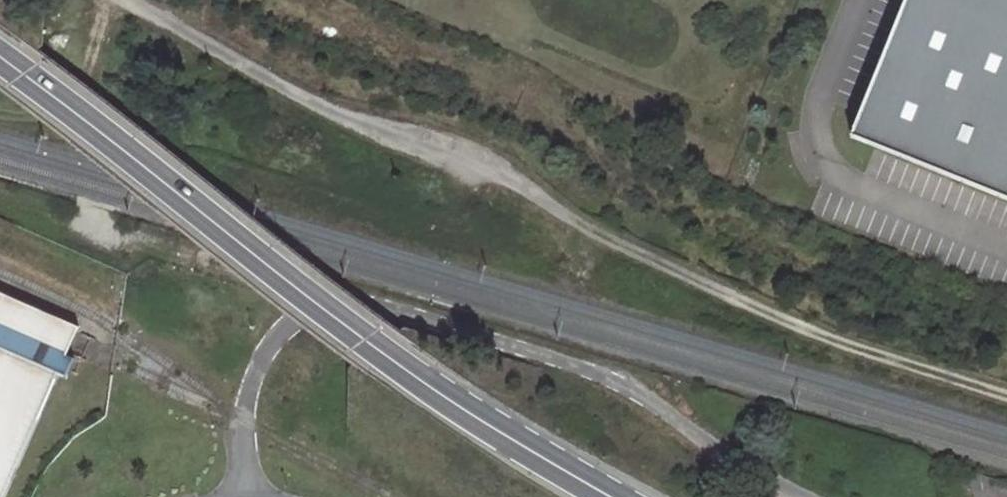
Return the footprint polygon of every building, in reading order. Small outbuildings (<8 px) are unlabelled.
[(852,137),(1006,200),(1006,0),(907,0),(852,137)] [(53,387),(62,390),(71,369),(63,366),(69,351),(75,338),(0,304),(0,496),(4,496),(53,387)]
